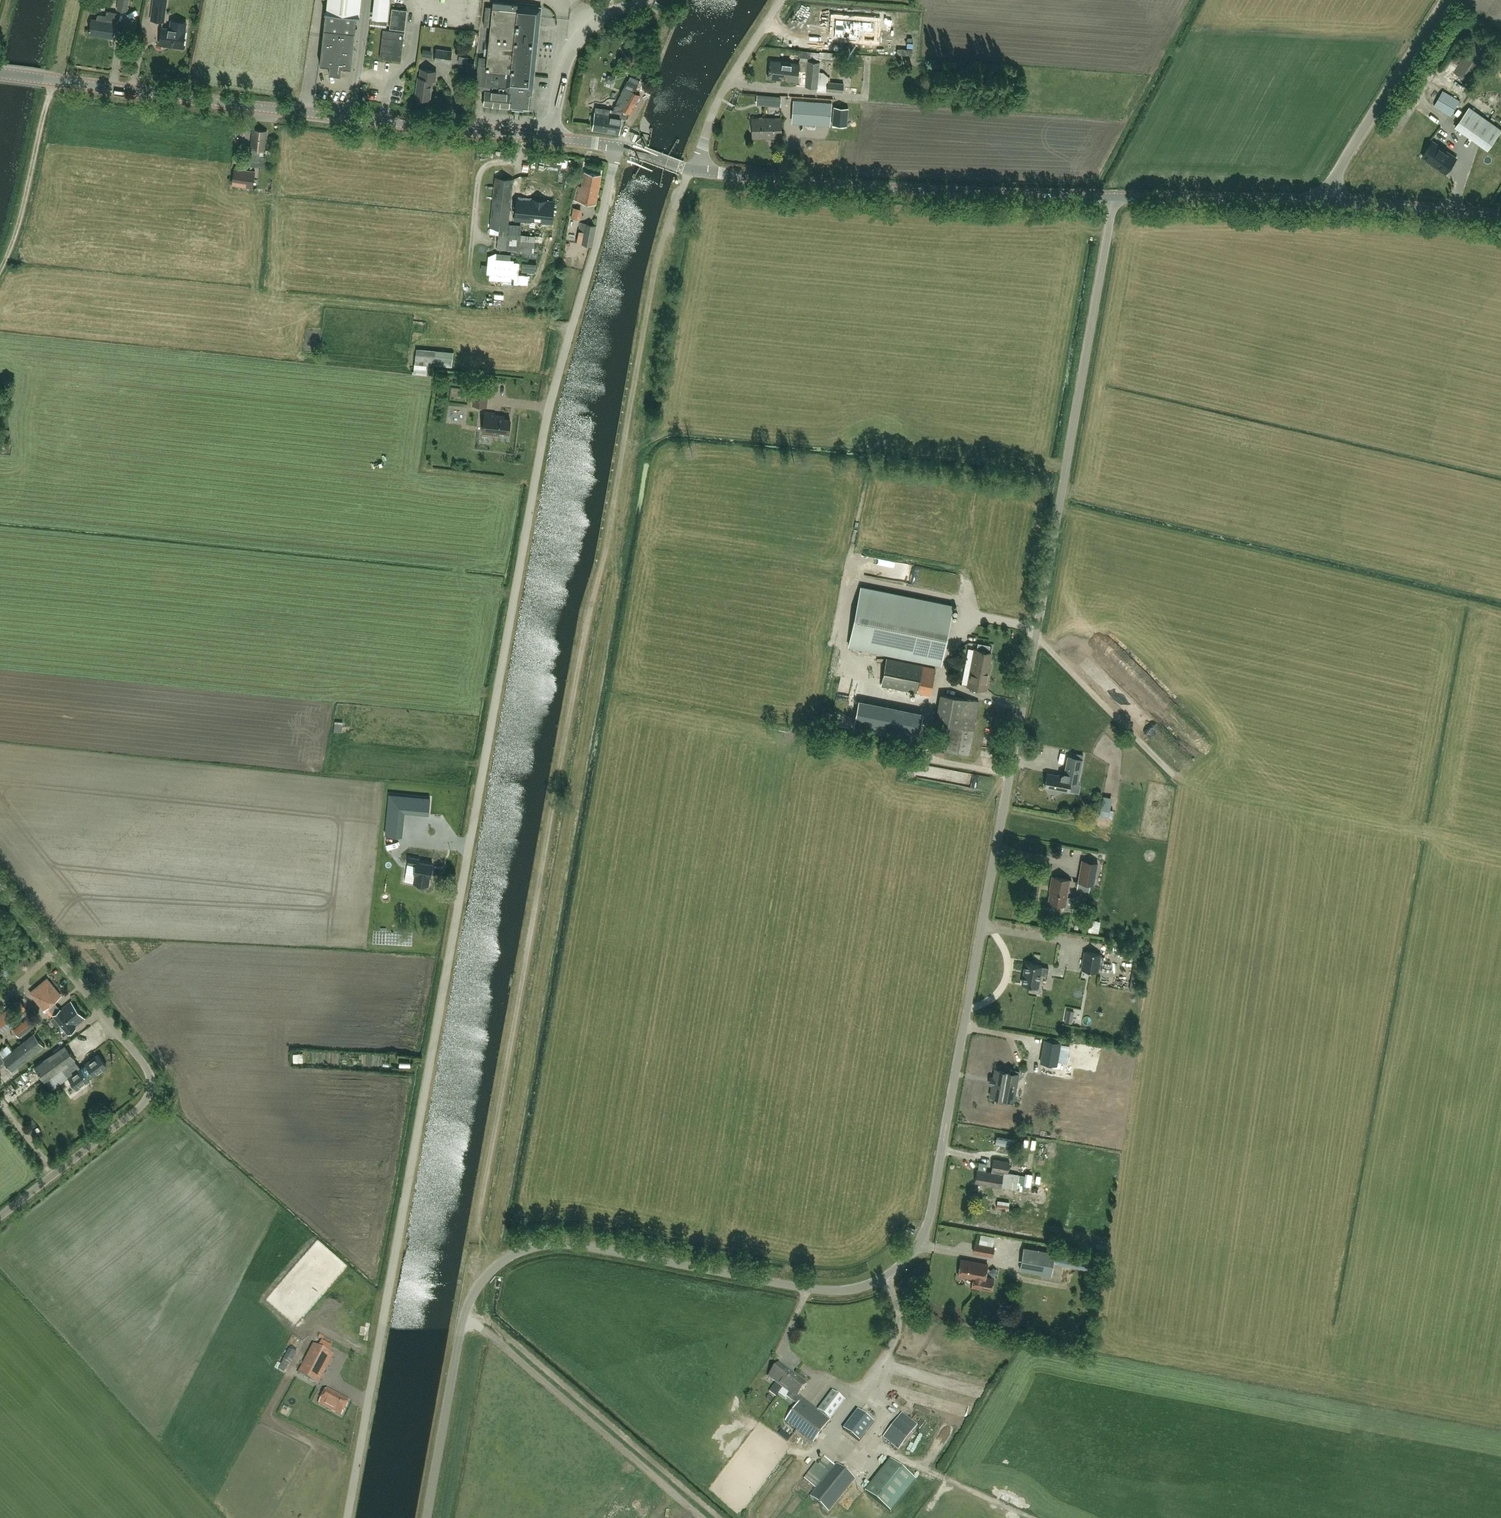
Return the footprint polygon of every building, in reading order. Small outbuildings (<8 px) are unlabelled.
[(129,0),(119,0),(117,9),(127,11),(129,0)] [(151,19),(164,21),(167,0),(154,0),(151,19)] [(324,40),(322,40),(320,64),(330,65),(329,73),(341,74),(341,66),(351,67),(357,16),(359,16),(361,0),(328,0),(324,40)] [(487,57),(479,56),(476,85),(486,86),(485,90),(509,92),(508,106),(529,108),(530,94),(532,94),(536,57),(541,7),(519,5),(520,2),(496,0),(494,0),(494,7),(486,6),(484,25),(490,26),(487,57)] [(405,30),(407,10),(392,8),(390,28),(405,30)] [(115,23),(116,12),(107,11),(106,16),(100,15),(98,15),(97,16),(97,19),(92,19),(90,34),(113,38),(116,23),(115,23)] [(869,38),(870,20),(829,17),(828,35),(869,38)] [(187,22),(172,20),(171,29),(162,27),(160,44),(184,47),(186,31),(185,30),(187,22)] [(383,30),(380,58),(401,61),(404,32),(383,30)] [(1454,74),(1470,84),(1497,40),(1480,31),(1454,74)] [(475,46),(476,34),(469,33),(468,45),(475,46)] [(451,63),(452,51),(436,49),(435,61),(451,63)] [(459,56),(458,66),(467,67),(468,62),(469,57),(459,56)] [(820,62),(799,60),(799,63),(770,60),(768,78),(805,82),(805,84),(817,85),(817,90),(828,91),(843,92),(844,83),(828,82),(829,77),(823,73),(819,72),(820,62)] [(416,97),(430,99),(433,80),(435,80),(436,71),(422,69),(420,77),(418,77),(416,97)] [(626,118),(627,112),(631,114),(641,95),(635,93),(637,85),(639,80),(631,76),(622,92),(622,93),(618,100),(621,101),(620,104),(615,106),(614,112),(596,108),(593,129),(619,134),(622,117),(626,118)] [(484,104),(508,106),(509,92),(485,90),(484,104)] [(1451,116),(1460,100),(1443,90),(1434,106),(1451,116)] [(762,95),(762,104),(780,106),(781,97),(762,95)] [(830,122),(832,102),(794,99),(792,119),(830,122)] [(834,106),(832,124),(847,125),(848,108),(834,106)] [(1488,150),(1500,132),(1500,129),(1470,107),(1456,126),(1488,150)] [(752,138),(767,138),(767,118),(752,118),(752,138)] [(767,118),(767,138),(782,137),(781,118),(767,118)] [(265,150),(268,131),(257,129),(256,134),(253,133),(252,148),(253,148),(251,165),(265,166),(266,157),(259,157),(260,150),(265,150)] [(1423,156),(1446,173),(1457,158),(1433,142),(1423,156)] [(1477,149),(1475,155),(1482,158),(1485,152),(1477,149)] [(253,188),(255,171),(235,168),(232,184),(253,188)] [(596,203),(601,174),(584,171),(582,186),(577,186),(575,199),(596,203)] [(507,235),(513,178),(496,177),(490,227),(499,228),(499,234),(507,235)] [(552,222),(553,207),(545,206),(546,202),(523,199),(521,219),(552,222)] [(577,243),(592,245),(596,225),(581,222),(577,243)] [(534,252),(536,235),(509,233),(509,237),(500,236),(499,249),(534,252)] [(511,254),(497,253),(495,274),(490,274),(490,275),(490,280),(512,281),(512,275),(518,276),(519,263),(511,262),(511,254)] [(415,364),(434,366),(436,350),(416,348),(415,364)] [(473,405),(486,406),(488,391),(475,390),(473,405)] [(495,413),(485,412),(483,432),(498,434),(499,431),(509,432),(510,419),(504,419),(504,416),(495,415),(495,413)] [(849,645),(941,664),(953,605),(861,586),(849,645)] [(975,648),(972,665),(988,668),(991,651),(989,651),(990,645),(977,643),(976,649),(975,648)] [(936,668),(901,661),(887,658),(881,685),(930,695),(936,668)] [(987,672),(988,668),(971,665),(968,686),(986,689),(989,673),(987,672)] [(969,754),(979,701),(941,694),(936,723),(951,726),(947,750),(969,754)] [(342,732),(343,721),(335,721),(334,731),(342,732)] [(1069,790),(1070,782),(1078,784),(1083,759),(1068,756),(1064,777),(1064,776),(1062,775),(1058,774),(1057,775),(1047,774),(1045,786),(1047,786),(1047,789),(1049,792),(1057,793),(1060,791),(1061,789),(1069,790)] [(1109,809),(1112,795),(1105,793),(1101,807),(1109,809)] [(389,794),(388,810),(405,812),(413,813),(415,796),(389,794)] [(386,826),(385,835),(402,836),(403,827),(386,826)] [(414,874),(415,874),(414,882),(429,884),(430,876),(431,877),(433,863),(419,861),(419,858),(409,856),(408,865),(415,866),(414,874)] [(1098,862),(1082,860),(1078,882),(1094,884),(1098,862)] [(1053,876),(1049,902),(1064,905),(1064,909),(1072,911),(1074,898),(1066,897),(1070,879),(1053,876)] [(1101,954),(1085,951),(1082,969),(1097,972),(1101,954)] [(1042,966),(1026,963),(1022,984),(1038,987),(1040,974),(1047,976),(1049,968),(1041,966),(1042,966)] [(54,1014),(55,1016),(51,1019),(57,1026),(60,1023),(69,1033),(76,1027),(75,1026),(85,1019),(71,1002),(62,1009),(61,1008),(60,1009),(54,1001),(61,995),(48,979),(31,992),(45,1009),(48,1006),(54,1014)] [(20,1016),(14,1008),(0,1019),(0,1027),(2,1030),(20,1016)] [(1067,1009),(1065,1021),(1071,1022),(1073,1011),(1067,1009)] [(14,1030),(19,1036),(36,1023),(31,1017),(14,1030)] [(90,1041),(94,1033),(88,1029),(83,1037),(90,1041)] [(44,1046),(34,1034),(3,1058),(0,1054),(0,1068),(6,1063),(12,1071),(44,1046)] [(1057,1066),(1061,1042),(1044,1039),(1040,1063),(1057,1066)] [(78,1087),(106,1066),(98,1055),(80,1068),(74,1060),(76,1059),(65,1045),(35,1066),(50,1088),(64,1079),(59,1071),(63,1069),(69,1077),(70,1076),(78,1087)] [(1011,1069),(1010,1072),(1010,1073),(996,1070),(996,1069),(995,1069),(990,1096),(991,1096),(991,1095),(1005,1097),(1005,1102),(1013,1103),(1019,1070),(1011,1069)] [(996,1137),(995,1144),(1005,1146),(1004,1151),(1012,1152),(1014,1141),(996,1137)] [(1016,1189),(1019,1174),(1008,1172),(1010,1162),(994,1159),(991,1172),(978,1170),(975,1182),(1016,1189)] [(1042,1183),(1049,1185),(1051,1173),(1045,1172),(1042,1183)] [(1032,1174),(1026,1173),(1024,1185),(1030,1186),(1032,1174)] [(993,1256),(995,1247),(976,1243),(974,1252),(993,1256)] [(1055,1253),(1023,1247),(1020,1269),(1051,1275),(1055,1253)] [(958,1276),(967,1277),(974,1279),(972,1286),(992,1290),(994,1279),(985,1277),(988,1265),(979,1264),(980,1263),(962,1260),(958,1276)] [(298,1374),(299,1375),(319,1385),(326,1371),(334,1355),(313,1344),(298,1374)] [(783,1388),(793,1374),(779,1364),(769,1377),(783,1388)] [(793,1374),(783,1388),(790,1394),(787,1399),(797,1406),(785,1421),(813,1443),(831,1420),(845,1401),(833,1391),(818,1410),(799,1395),(807,1385),(793,1374)] [(342,1416),(350,1401),(327,1389),(320,1404),(342,1416)] [(858,1411),(843,1430),(859,1442),(874,1423),(858,1411)] [(882,1437),(898,1450),(918,1425),(902,1413),(882,1437)] [(816,1489),(835,1465),(825,1457),(818,1465),(816,1464),(804,1479),(816,1489)] [(855,1479),(837,1465),(810,1497),(828,1512),(855,1479)] [(755,1514),(760,1517),(772,1517),(773,1517),(761,1506),(755,1514)]
